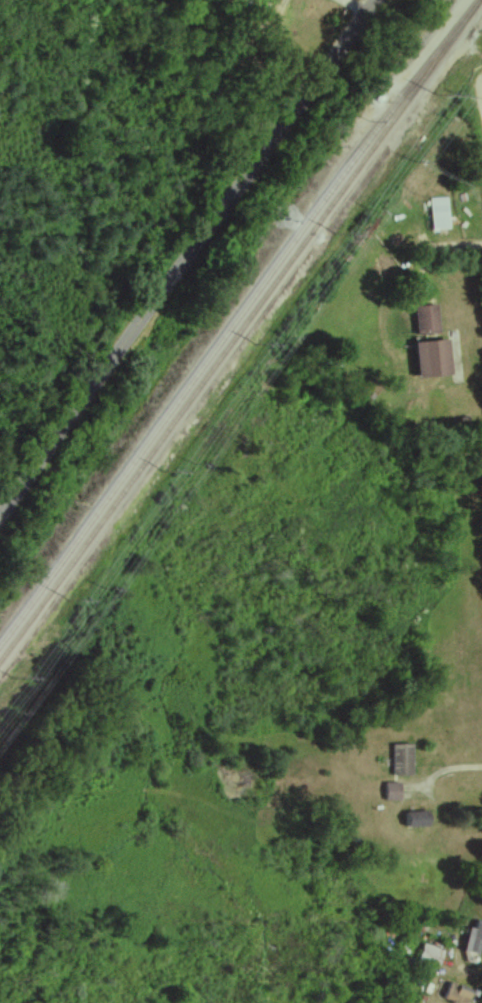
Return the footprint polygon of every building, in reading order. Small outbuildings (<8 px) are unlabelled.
[(434,230),(451,228),(447,197),(431,199),(434,230)] [(417,333),(439,333),(438,306),(416,307),(417,333)] [(419,378),(452,376),(450,340),(418,342),(419,378)] [(393,776),(413,776),(414,745),(393,745),(393,776)] [(401,801),(402,784),(387,783),(387,800),(401,801)] [(464,952),(479,955),(481,943),(481,944),(481,922),(478,921),(476,929),(470,927),(464,952)] [(419,962),(439,967),(443,949),(423,944),(419,962)] [(451,1002),(469,1002),(473,988),(450,983),(446,1002),(451,1002)]
